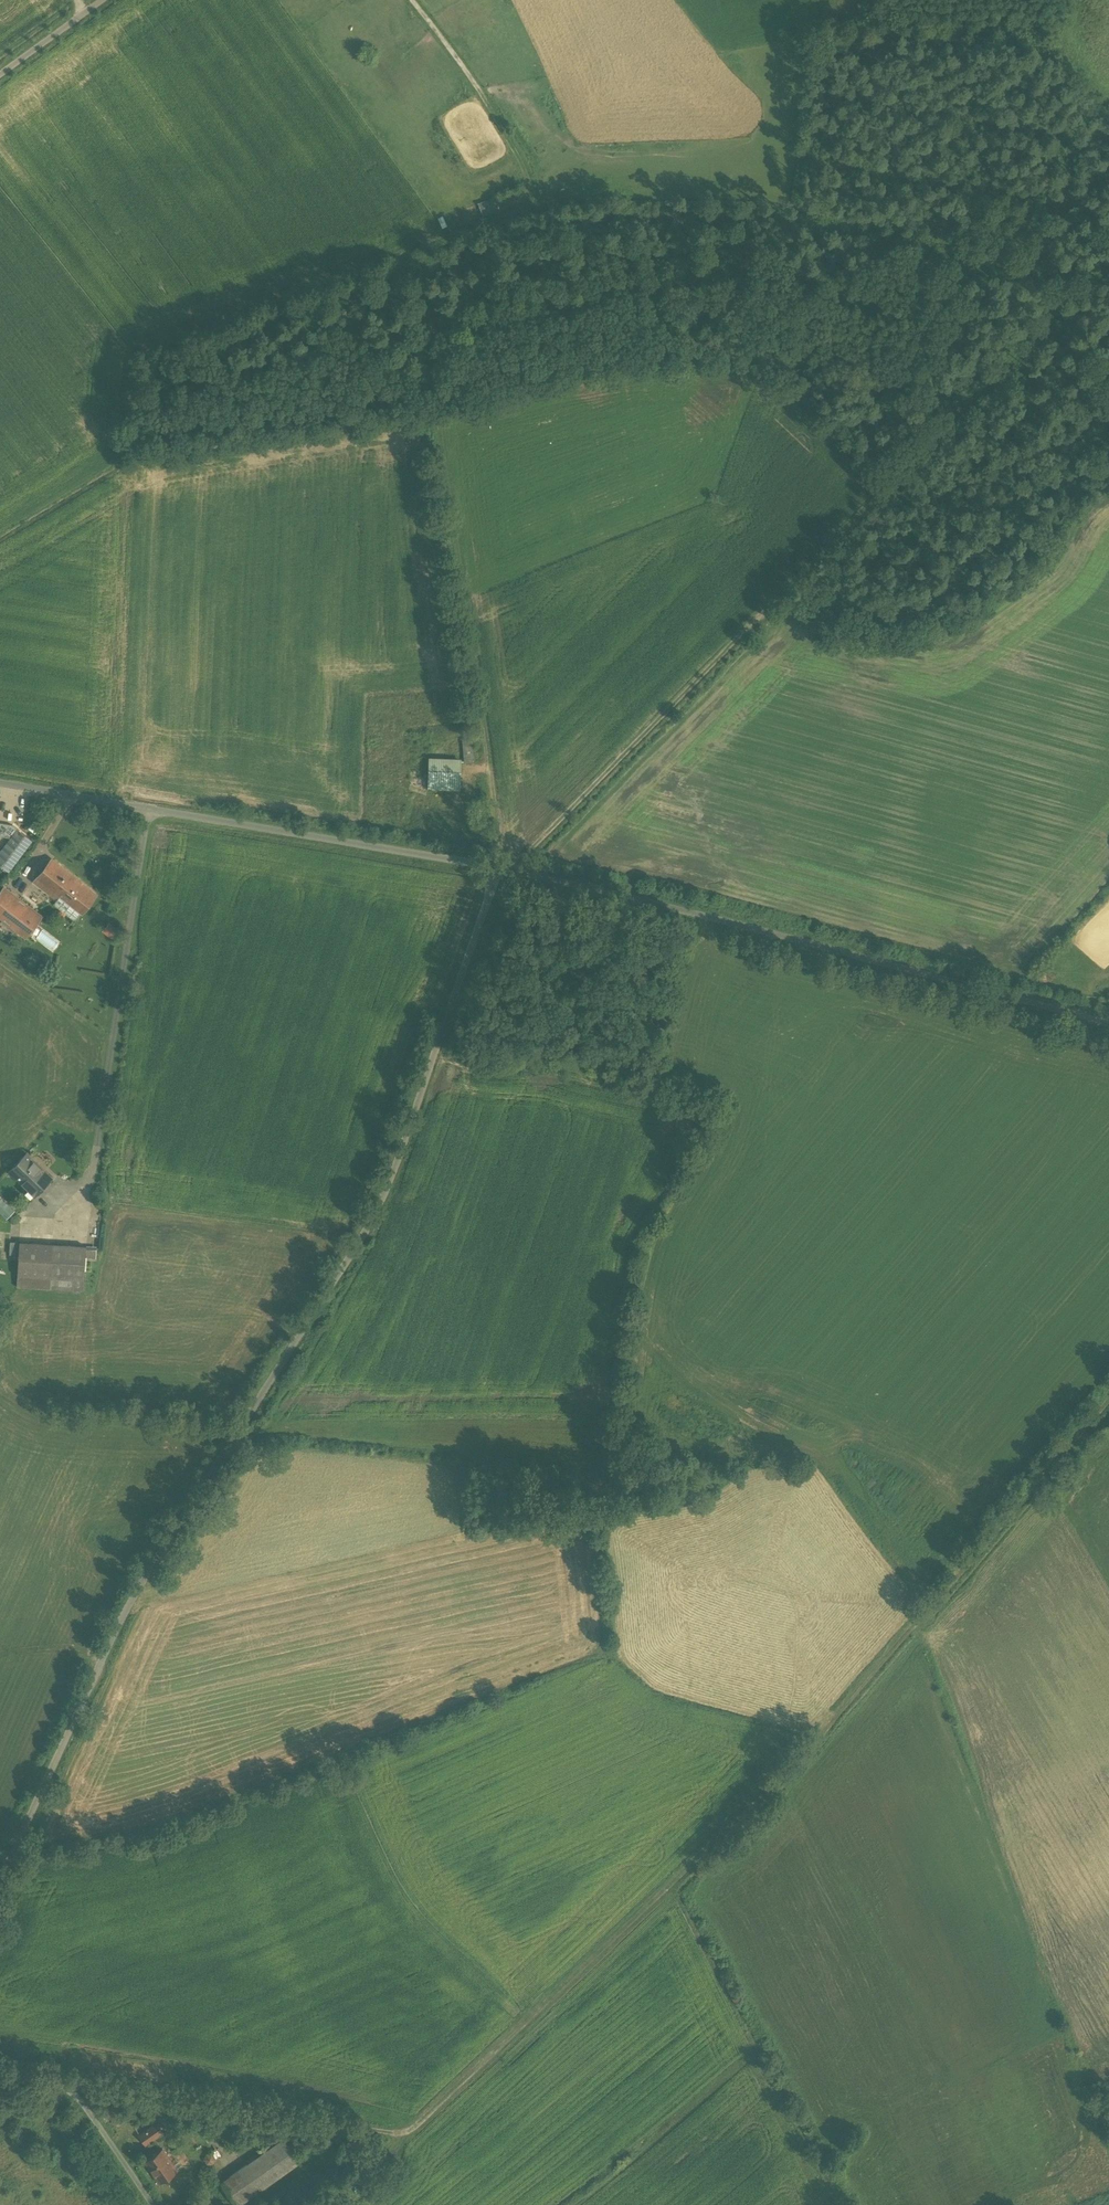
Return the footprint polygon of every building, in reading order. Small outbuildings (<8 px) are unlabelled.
[(479,202),(484,216),(496,211),(491,198),(479,202)] [(463,739),(464,761),(475,760),(474,738),(463,739)] [(458,762),(427,762),(427,791),(458,791),(458,762)] [(0,823),(0,836),(11,838),(18,829),(13,825),(0,823)] [(0,853),(0,857),(12,866),(32,840),(18,829),(11,838),(0,853)] [(95,894),(51,861),(35,881),(58,899),(59,897),(80,913),(95,894)] [(3,887),(0,891),(0,917),(26,937),(42,916),(3,887)] [(75,921),(80,913),(59,897),(58,899),(53,904),(75,921)] [(102,931),(112,938),(118,928),(108,922),(102,931)] [(51,1183),(24,1156),(6,1175),(33,1201),(51,1183)] [(2,1196),(0,1198),(0,1215),(8,1222),(18,1212),(2,1196)] [(86,1246),(20,1242),(19,1255),(18,1287),(85,1291),(86,1263),(86,1246)] [(163,2132),(157,2123),(140,2134),(146,2144),(163,2132)] [(283,2138),(220,2183),(236,2204),(238,2204),(300,2161),(283,2138)] [(177,2169),(162,2148),(145,2160),(160,2181),(177,2169)] [(212,2165),(217,2156),(208,2151),(203,2160),(212,2165)]
